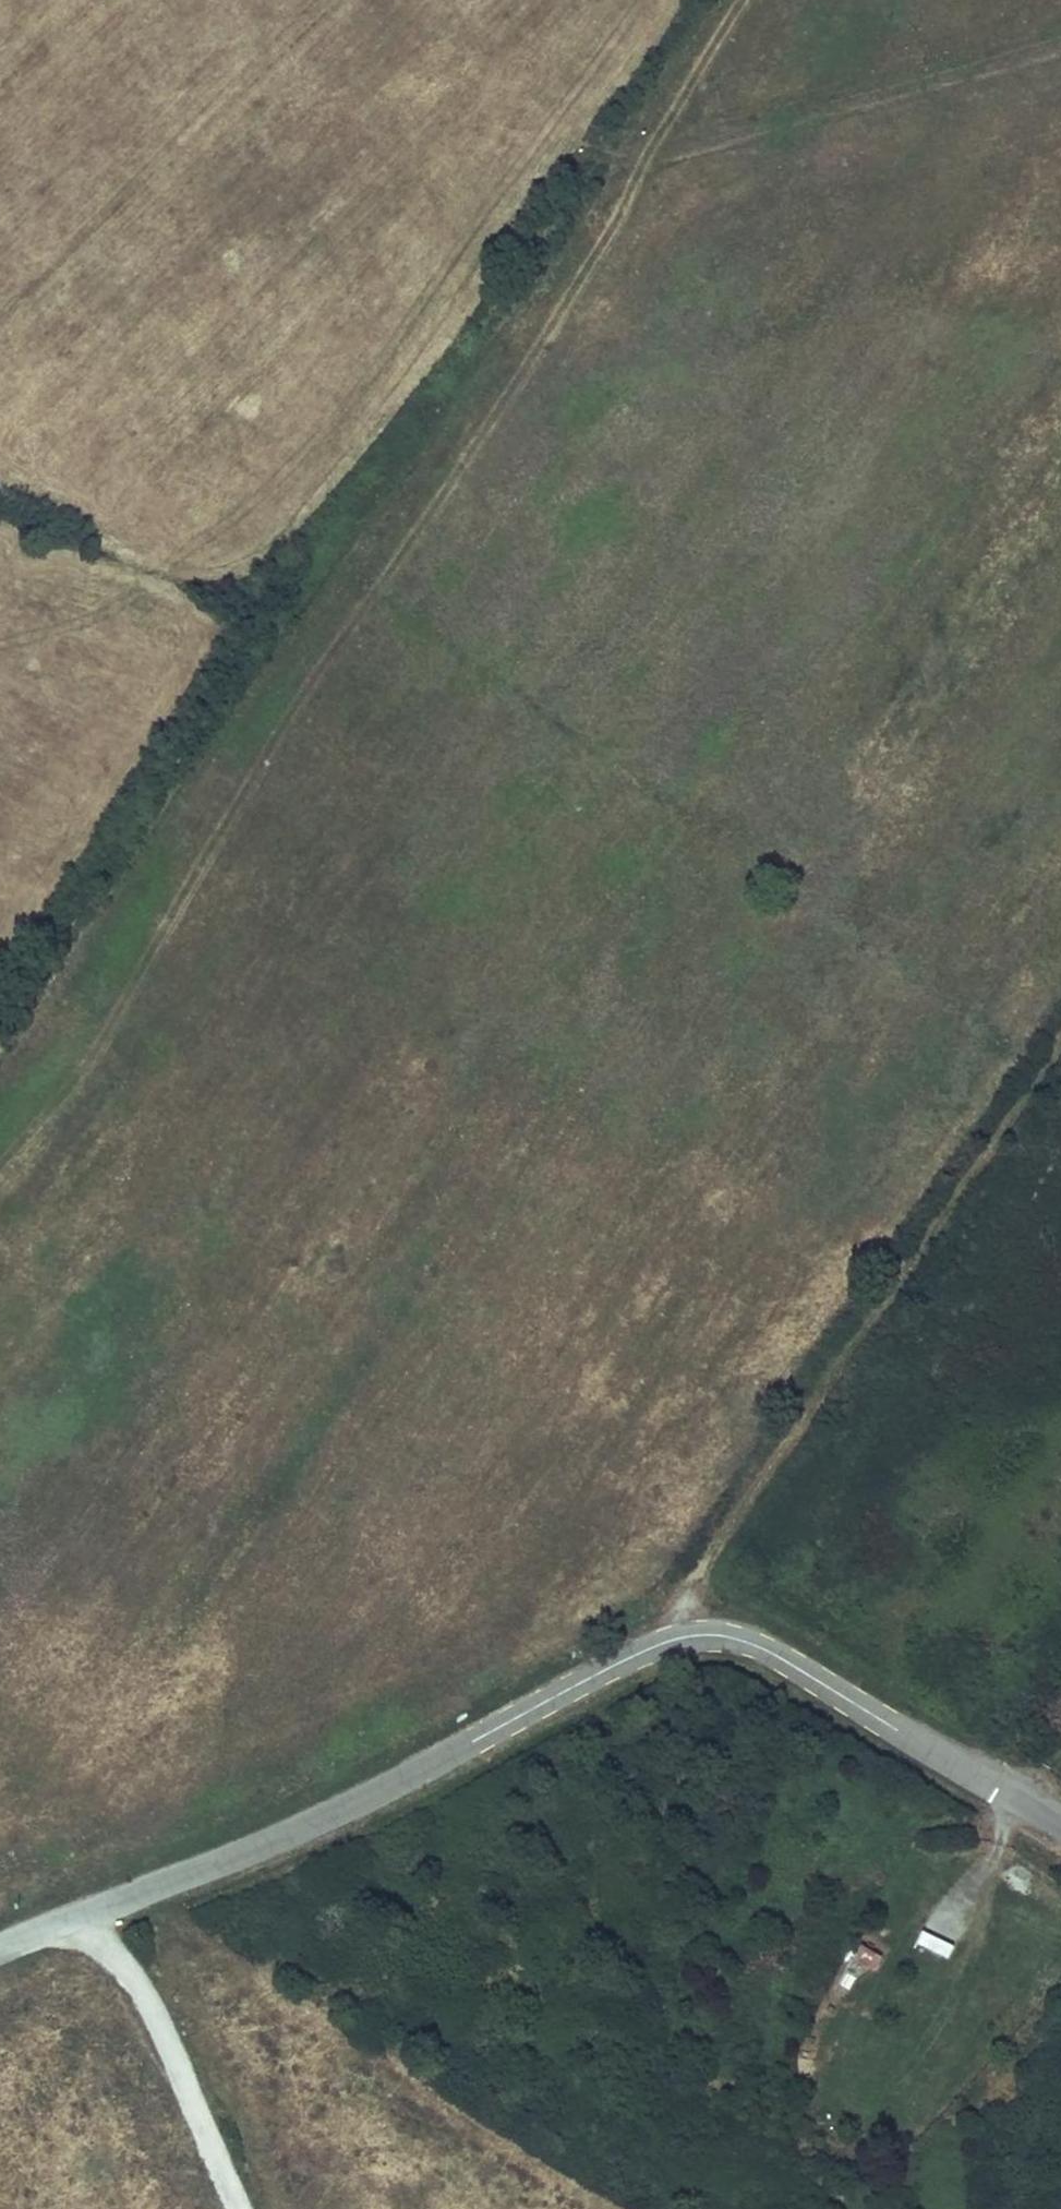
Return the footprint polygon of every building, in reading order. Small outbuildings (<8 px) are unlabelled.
[(920,1932),(915,1947),(949,1960),(955,1945),(920,1932)] [(858,1945),(852,1964),(877,1971),(883,1953),(858,1945)]
